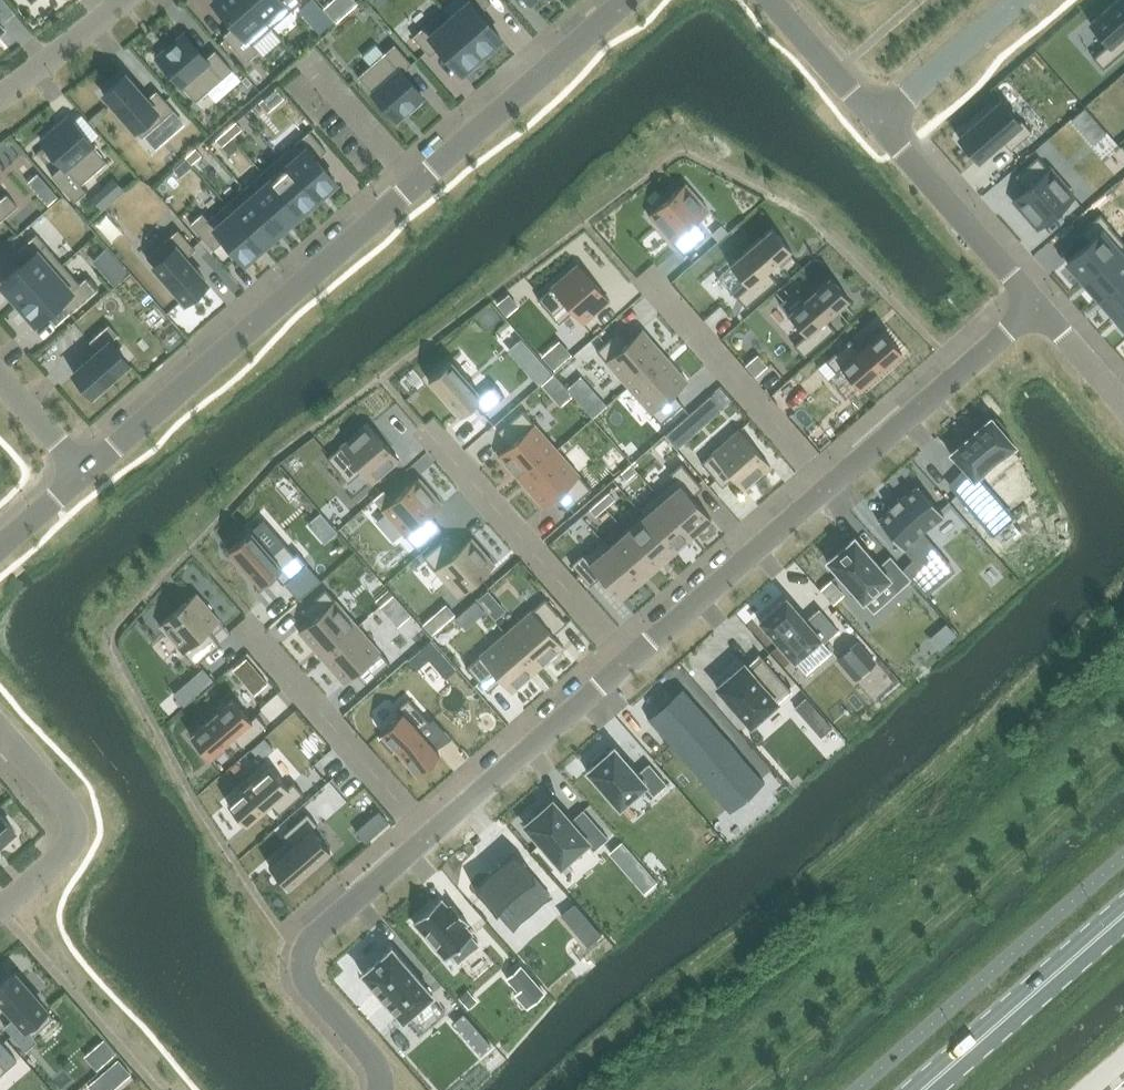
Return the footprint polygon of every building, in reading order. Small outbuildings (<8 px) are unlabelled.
[(259,51),(253,44),(271,28),(247,0),(214,0),(213,1),(235,26),(223,36),(246,62),(259,51)] [(301,2),(299,0),(247,0),(271,28),(301,2)] [(320,33),(333,22),(314,0),(310,0),(299,9),(320,33)] [(324,8),(336,23),(359,4),(355,0),(333,0),(324,8)] [(469,2),(450,18),(443,10),(442,10),(481,55),(501,37),(479,13),(491,3),(488,0),(468,0),(469,2)] [(1090,23),(1108,43),(1093,57),(1103,69),(1123,50),(1123,0),(1116,0),(1090,23)] [(481,55),(442,10),(413,36),(430,56),(440,47),(461,72),(481,55)] [(232,70),(215,50),(205,59),(184,35),(157,58),(196,102),(232,70)] [(370,66),(358,76),(396,120),(423,96),(402,72),(412,64),(394,44),(384,54),(374,43),(360,55),(370,66)] [(142,138),(174,110),(156,90),(147,99),(125,74),(103,93),(142,138)] [(251,84),(246,77),(241,81),(247,87),(251,84)] [(1001,101),(959,138),(978,160),(1001,139),(1010,150),(1031,131),(1021,120),(1019,122),(1001,101)] [(80,185),(107,162),(69,118),(42,141),(63,165),(51,175),(74,202),(86,191),(80,185)] [(236,121),(226,130),(231,137),(241,128),(236,121)] [(226,130),(216,139),(221,146),(231,137),(226,130)] [(309,131),(281,156),(317,198),(336,181),(317,160),(326,151),(309,131)] [(195,148),(185,157),(191,163),(201,154),(195,148)] [(317,198),(281,156),(263,172),(299,214),(317,198)] [(185,158),(174,168),(180,176),(191,166),(185,158)] [(1027,189),(1014,200),(1037,227),(1074,196),(1050,168),(1049,169),(1040,159),(1018,178),(1027,189)] [(299,214),(263,172),(245,188),(281,229),(299,214)] [(115,178),(103,188),(113,200),(125,190),(115,178)] [(685,183),(648,215),(681,252),(703,233),(694,222),(709,210),(685,183)] [(48,186),(38,194),(47,205),(58,196),(48,186)] [(281,229),(245,188),(227,204),(263,245),(281,229)] [(17,206),(7,194),(0,200),(0,221),(17,206)] [(263,245),(227,204),(208,220),(202,213),(190,223),(213,250),(225,240),(244,262),(263,245)] [(1067,261),(1083,280),(1123,244),(1123,242),(1110,226),(1111,225),(1100,213),(1079,232),(1088,242),(1067,261)] [(712,233),(718,240),(727,232),(721,225),(712,233)] [(730,265),(717,276),(734,296),(736,295),(746,307),(777,280),(768,270),(791,249),(772,227),(730,264),(730,265)] [(178,230),(146,257),(185,301),(207,282),(185,258),(195,249),(178,230)] [(1,283),(18,303),(62,264),(36,234),(17,252),(25,261),(1,283)] [(1083,280),(1099,298),(1123,276),(1123,256),(1119,250),(1123,246),(1123,244),(1083,280)] [(116,259),(103,271),(113,283),(127,271),(116,259)] [(62,264),(18,303),(35,323),(60,301),(70,312),(96,290),(86,278),(79,284),(62,264)] [(578,264),(540,297),(559,319),(570,309),(583,324),(610,300),(578,264)] [(797,287),(779,303),(806,334),(794,345),(804,356),(835,329),(826,319),(849,298),(830,276),(806,297),(797,287)] [(1099,298),(1115,316),(1123,308),(1123,276),(1099,298)] [(507,315),(518,305),(509,295),(498,304),(507,315)] [(1115,316),(1123,327),(1123,308),(1115,316)] [(109,342),(118,334),(109,324),(89,341),(98,351),(73,373),(92,394),(128,363),(109,342)] [(618,331),(596,350),(628,387),(665,355),(642,329),(628,341),(618,331)] [(850,339),(826,360),(836,372),(828,379),(845,399),(859,387),(860,388),(902,351),(882,329),(859,349),(850,339)] [(509,349),(539,384),(553,372),(522,337),(509,349)] [(665,355),(628,387),(661,423),(683,404),(673,394),(688,381),(665,355)] [(767,365),(758,355),(746,366),(755,376),(767,365)] [(450,360),(428,379),(460,416),(475,403),(484,414),(506,395),(496,384),(481,396),(450,360)] [(594,391),(580,403),(593,418),(607,405),(594,391)] [(512,442),(498,455),(520,481),(557,449),(525,412),(503,432),(512,442)] [(699,428),(688,415),(665,435),(677,448),(699,428)] [(991,417),(952,452),(969,471),(952,486),(993,533),(1010,518),(975,478),(1014,443),(1005,433),(1008,430),(996,416),(993,419),(992,418),(991,417)] [(367,423),(329,456),(349,478),(359,468),(372,483),(399,459),(367,423)] [(739,429),(701,462),(720,484),(731,475),(743,489),(770,466),(739,429)] [(557,449),(520,481),(543,507),(558,494),(567,505),(589,486),(557,449)] [(673,477),(656,492),(692,534),(711,518),(692,496),(702,487),(681,462),(669,473),(673,477)] [(635,469),(625,478),(631,484),(641,476),(635,469)] [(384,490),(373,499),(395,524),(417,549),(442,528),(430,515),(442,504),(432,492),(418,477),(392,500),(384,490)] [(918,485),(878,520),(895,539),(913,560),(914,561),(914,560),(933,544),(923,533),(944,515),(918,485)] [(609,492),(599,500),(605,507),(615,499),(609,492)] [(656,492),(638,508),(674,550),(692,534),(656,492)] [(599,500),(589,509),(595,516),(605,507),(599,500)] [(643,516),(626,531),(656,566),(674,550),(638,508),(637,509),(643,516)] [(263,519),(228,550),(260,586),(274,574),(283,584),(307,563),(297,551),(294,554),(263,519)] [(602,539),(602,540),(638,581),(656,566),(626,531),(609,546),(602,539)] [(447,539),(425,559),(458,596),(495,564),(471,537),(457,550),(447,539)] [(853,537),(827,560),(861,601),(887,579),(897,590),(910,579),(890,555),(877,565),(853,537)] [(583,554),(571,564),(590,585),(600,576),(619,598),(638,581),(602,540),(584,555),(583,554)] [(914,561),(904,570),(926,595),(936,586),(914,560),(914,561)] [(819,589),(832,603),(843,593),(831,579),(819,589)] [(313,618),(298,631),(321,657),(358,625),(325,589),(303,608),(313,618)] [(381,605),(393,595),(388,589),(376,600),(381,605)] [(487,591),(477,599),(483,606),(493,598),(487,591)] [(196,593),(159,625),(192,663),(214,643),(205,633),(220,620),(196,593)] [(380,607),(386,613),(399,602),(394,595),(380,607)] [(838,630),(819,608),(806,620),(786,597),(759,620),(806,674),(831,652),(823,642),(838,630)] [(469,606),(478,616),(484,610),(476,600),(469,606)] [(542,601),(506,633),(537,669),(564,646),(551,632),(562,623),(542,601)] [(446,604),(436,613),(445,623),(455,614),(446,604)] [(358,625),(321,657),(344,683),(358,671),(368,681),(390,662),(358,625)] [(506,633),(469,665),(488,687),(499,678),(511,692),(537,669),(506,633)] [(446,678),(456,669),(431,641),(408,660),(417,670),(429,659),(446,678)] [(858,641),(838,659),(855,679),(875,662),(858,641)] [(246,658),(234,669),(241,677),(254,666),(246,658)] [(743,663),(716,686),(749,724),(789,689),(764,659),(750,671),(743,663)] [(189,682),(198,693),(213,680),(203,669),(189,682)] [(649,717),(648,718),(671,744),(684,759),(689,755),(708,778),(704,782),(730,811),(731,810),(729,808),(761,780),(763,782),(764,781),(751,766),(748,769),(729,747),(732,744),(682,687),(681,689),(682,690),(673,698),(651,718),(649,717)] [(232,698),(190,735),(210,757),(233,737),(242,747),(266,726),(256,714),(251,719),(232,698)] [(383,735),(380,738),(392,753),(396,749),(417,774),(439,755),(419,731),(429,722),(408,698),(396,708),(401,714),(381,732),(383,735)] [(823,717),(813,726),(822,736),(832,727),(823,717)] [(252,748),(261,758),(273,748),(264,737),(252,748)] [(594,765),(587,770),(619,807),(645,785),(653,795),(666,784),(649,764),(637,774),(614,747),(607,753),(604,750),(591,761),(594,765)] [(269,766),(227,803),(247,825),(270,804),(279,815),(284,810),(303,793),(293,782),(288,787),(269,766)] [(552,801),(525,824),(560,864),(586,842),(593,851),(608,838),(583,809),(570,821),(552,801)] [(365,842),(389,822),(378,810),(355,831),(365,842)] [(292,844),(269,865),(288,887),(330,850),(312,829),(317,824),(307,813),(283,834),(292,844)] [(14,830),(0,814),(0,843),(14,830)] [(610,851),(628,871),(639,861),(622,841),(610,851)] [(513,852),(473,887),(495,911),(505,902),(520,919),(549,894),(513,852)] [(592,900),(583,889),(576,895),(585,906),(592,900)] [(440,899),(413,922),(446,959),(451,954),(458,963),(478,945),(471,937),(472,936),(464,926),(468,923),(452,905),(448,908),(440,899)] [(561,915),(589,946),(601,934),(574,904),(561,915)] [(391,947),(362,973),(403,1019),(406,1016),(421,1033),(444,1013),(429,996),(432,994),(391,947)] [(518,990),(530,1005),(544,993),(520,965),(506,977),(518,990)] [(0,986),(0,1000),(14,1017),(4,1026),(25,1050),(36,1041),(32,1036),(53,1018),(15,973),(0,986)] [(468,990),(459,998),(467,1007),(476,999),(468,990)] [(454,1023),(463,1033),(473,1024),(464,1014),(454,1023)] [(17,1060),(0,1041),(0,1075),(7,1069),(17,1060)] [(118,1058),(108,1067),(120,1081),(130,1072),(118,1058)]
